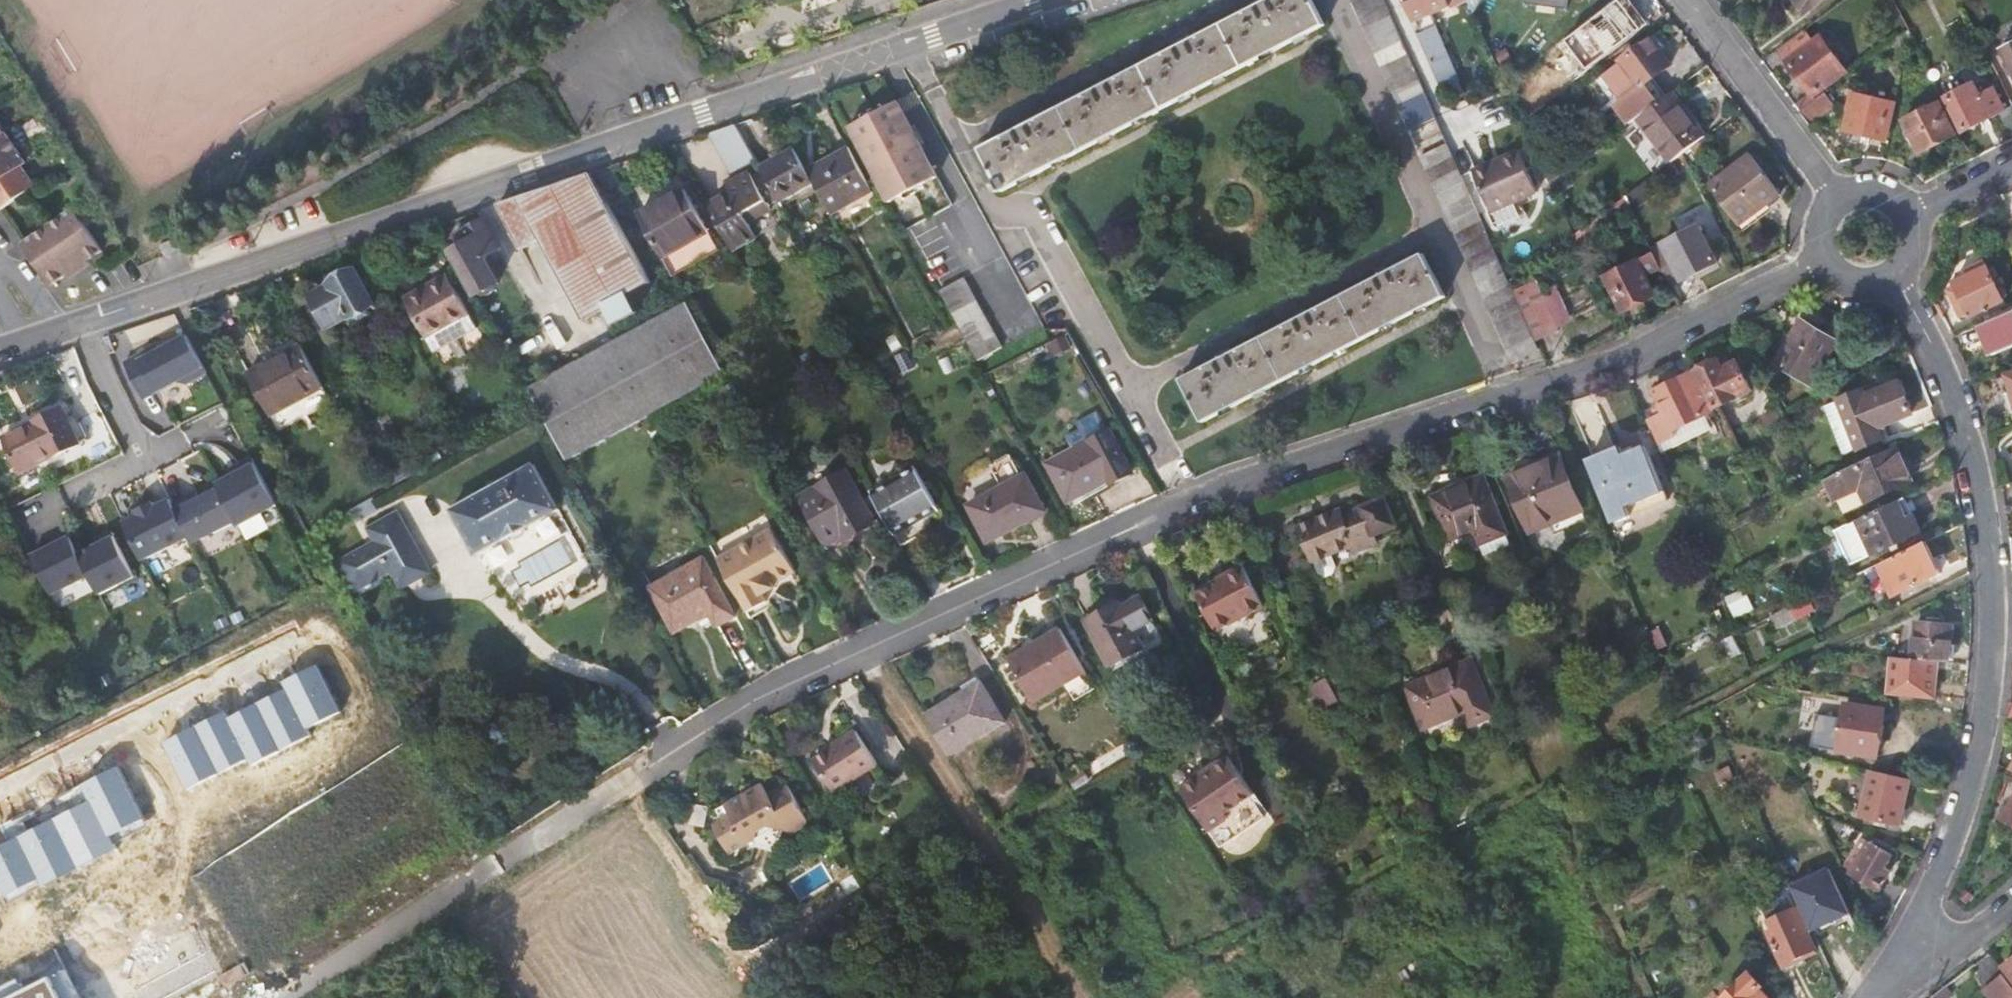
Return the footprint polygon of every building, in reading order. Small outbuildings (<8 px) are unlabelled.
[(1323,22),(1311,0),(1254,0),(1255,3),(1185,39),(1183,35),(1172,41),(1174,45),(1124,71),(1106,80),(1104,76),(1094,82),(1095,86),(1026,122),(1024,119),(1013,125),(1014,129),(980,146),(998,180),(991,184),(995,191),(1001,187),(1004,191),(1039,171),(1167,104),(1274,47),(1323,22)] [(1435,112),(1430,99),(1386,0),(1352,0),(1407,124),(1435,112)] [(1413,22),(1441,89),(1458,81),(1434,26),(1435,25),(1430,14),(1449,6),(1446,0),(1402,0),(1413,22)] [(1469,6),(1473,17),(1483,0),(1472,0),(1469,6)] [(1525,7),(1567,12),(1568,0),(1526,0),(1525,7)] [(1807,15),(1827,0),(1795,0),(1807,15)] [(1586,27),(1608,56),(1642,31),(1631,16),(1627,19),(1615,5),(1586,27)] [(1810,40),(1805,32),(1779,51),(1784,59),(1810,40)] [(1820,38),(1813,43),(1787,62),(1813,96),(1846,71),(1820,38)] [(1813,43),(1810,40),(1784,59),(1787,62),(1813,43)] [(1614,106),(1629,125),(1636,119),(1654,106),(1641,88),(1669,67),(1649,41),(1619,63),(1621,66),(1606,76),(1623,99),(1614,106)] [(2002,49),(2011,64),(2005,67),(2011,81),(2011,44),(2002,49)] [(1500,64),(1510,60),(1505,50),(1495,55),(1500,64)] [(1854,102),(1850,121),(1890,129),(1898,93),(1855,83),(1852,101),(1854,102)] [(2011,141),(2011,106),(2005,110),(1996,91),(1982,98),(1975,85),(1947,99),(1963,132),(1999,114),(2011,141)] [(1835,105),(1826,93),(1800,112),(1809,124),(1835,105)] [(1636,119),(1668,164),(1682,153),(1704,137),(1690,119),(1688,121),(1668,96),(1654,106),(1636,119)] [(898,99),(851,123),(882,181),(893,201),(940,175),(898,99)] [(1904,121),(1920,154),(1955,136),(1939,104),(1904,121)] [(0,119),(0,140),(10,132),(0,119)] [(716,132),(731,171),(756,161),(740,122),(716,132)] [(10,132),(0,140),(0,177),(23,161),(28,157),(10,132)] [(1511,355),(1538,342),(1538,341),(1529,322),(1516,292),(1515,291),(1511,282),(1496,249),(1465,178),(1447,137),(1419,150),(1511,355)] [(832,211),(872,188),(849,143),(808,167),(815,182),(832,211)] [(783,200),(815,182),(808,167),(796,147),(763,166),(783,200)] [(1490,167),(1484,169),(1508,222),(1517,217),(1513,209),(1538,198),(1518,155),(1500,162),(1503,167),(1492,172),(1490,167)] [(1740,226),(1779,196),(1749,157),(1710,186),(1740,226)] [(0,177),(0,205),(1,206),(38,180),(23,161),(0,177)] [(1669,175),(1663,167),(1625,197),(1629,205),(1669,175)] [(1553,168),(1543,172),(1549,185),(1559,178),(1553,168)] [(1519,222),(1517,217),(1508,222),(1484,169),(1472,175),(1491,218),(1493,217),(1499,232),(1519,222)] [(1655,242),(1680,229),(1673,215),(1695,205),(1698,211),(1709,206),(1692,171),(1665,184),(1670,194),(1639,209),(1655,242)] [(653,283),(591,173),(569,180),(499,203),(524,247),(539,238),(585,320),(606,308),(615,323),(640,310),(631,294),(653,283)] [(732,194),(724,198),(711,206),(735,249),(758,236),(750,222),(773,209),(752,173),(728,187),(732,194)] [(686,187),(640,214),(662,254),(709,228),(686,187)] [(719,190),(706,198),(711,206),(724,198),(719,190)] [(101,242),(72,200),(46,218),(76,263),(83,258),(79,252),(83,249),(85,253),(101,242)] [(1695,209),(1676,215),(1680,227),(1699,221),(1695,209)] [(76,263),(46,218),(20,236),(49,278),(64,268),(61,264),(66,261),(70,267),(76,263)] [(462,245),(450,251),(474,293),(487,293),(492,290),(494,287),(495,284),(498,280),(485,255),(500,246),(484,218),(456,234),(462,245)] [(1697,227),(1652,250),(1654,254),(1661,268),(1670,287),(1716,263),(1697,227)] [(720,247),(709,228),(662,254),(673,273),(720,247)] [(159,237),(163,247),(180,240),(176,230),(159,237)] [(1335,349),(1446,291),(1424,250),(1389,268),(1388,264),(1376,271),(1378,275),(1326,301),(1310,309),(1308,306),(1294,313),(1297,317),(1229,352),(1228,348),(1215,355),(1217,358),(1183,376),(1204,417),(1232,403),(1335,349)] [(1646,276),(1661,268),(1654,254),(1605,279),(1623,312),(1655,295),(1646,276)] [(1969,311),(1973,319),(2006,302),(1983,257),(1971,263),(1974,268),(1952,279),(1954,282),(1946,287),(1960,316),(1969,311)] [(349,314),(372,301),(352,264),(337,272),(335,269),(334,267),(331,266),(327,267),(326,269),(326,272),(326,274),(321,276),(319,275),(316,274),(313,276),(311,278),(311,281),(312,285),(314,289),(308,292),(325,323),(347,312),(349,314)] [(448,275),(431,284),(434,289),(450,280),(448,275)] [(981,359),(1004,346),(965,276),(943,289),(981,359)] [(477,328),(450,280),(434,289),(431,284),(404,299),(434,352),(477,328)] [(1536,282),(1515,291),(1516,292),(1529,322),(1538,341),(1558,332),(1536,282)] [(532,388),(566,448),(665,391),(673,404),(708,385),(729,373),(688,300),(532,388)] [(1981,328),(1987,325),(1994,344),(1989,346),(1993,358),(2011,350),(2011,306),(1978,322),(1981,328)] [(1807,324),(1781,365),(1812,385),(1838,344),(1807,324)] [(1981,328),(1989,346),(1994,344),(1987,325),(1981,328)] [(205,370),(185,332),(158,346),(156,342),(123,359),(139,389),(151,382),(155,389),(176,378),(185,380),(205,370)] [(247,373),(269,412),(304,394),(309,403),(325,394),(298,345),(247,373)] [(1717,410),(1753,392),(1738,364),(1723,372),(1718,362),(1698,373),(1717,410)] [(1695,374),(1686,378),(1697,400),(1705,396),(1695,374)] [(1705,416),(1714,412),(1705,396),(1697,400),(1686,378),(1654,395),(1666,418),(1651,426),(1663,455),(1682,446),(1675,432),(1705,416)] [(151,382),(139,389),(143,396),(155,389),(151,382)] [(1863,457),(1887,446),(1880,432),(1915,415),(1901,385),(1868,400),(1866,395),(1840,407),(1863,457)] [(566,448),(572,459),(644,419),(673,404),(665,391),(566,448)] [(77,438),(58,402),(65,398),(62,392),(0,423),(0,425),(20,466),(77,438)] [(275,422),(309,403),(304,394),(269,412),(275,422)] [(84,434),(65,398),(58,402),(77,438),(84,434)] [(1712,431),(1705,416),(1675,432),(1682,446),(1712,431)] [(1107,427),(1102,429),(1127,472),(1131,470),(1107,427)] [(1110,481),(1127,472),(1102,429),(1046,461),(1068,497),(1106,475),(1110,481)] [(1591,464),(1616,524),(1666,504),(1645,450),(1625,458),(1622,452),(1591,464)] [(1905,466),(1897,450),(1890,452),(1898,469),(1905,466)] [(1898,469),(1890,452),(1827,481),(1836,500),(1861,488),(1869,504),(1913,484),(1905,466),(1898,469)] [(1003,485),(1023,474),(1011,453),(991,463),(1003,485)] [(1529,527),(1549,520),(1547,516),(1579,504),(1560,457),(1510,476),(1529,527)] [(124,517),(153,576),(195,555),(190,544),(240,520),(249,537),(287,518),(259,462),(177,502),(173,493),(124,517)] [(460,508),(486,552),(563,506),(537,463),(460,508)] [(897,533),(913,523),(943,506),(920,466),(874,491),(897,533)] [(878,521),(849,472),(804,497),(829,542),(855,528),(857,533),(878,521)] [(1046,507),(1026,473),(1023,474),(1003,485),(972,503),(992,538),(1046,507)] [(1445,523),(1432,528),(1448,570),(1463,563),(1456,541),(1476,533),(1480,544),(1506,535),(1483,479),(1434,498),(1445,523)] [(1395,521),(1383,492),(1341,511),(1339,505),(1300,522),(1316,560),(1317,559),(1323,571),(1330,575),(1337,572),(1340,564),(1334,552),(1352,543),(1356,551),(1377,542),(1372,531),(1395,521)] [(1920,535),(1905,501),(1835,533),(1850,567),(1920,535)] [(1584,518),(1579,504),(1547,516),(1549,520),(1553,530),(1584,518)] [(920,534),(913,523),(897,533),(904,544),(920,534)] [(775,526),(721,556),(751,610),(771,599),(764,588),(799,569),(775,526)] [(29,551),(49,590),(87,570),(67,531),(29,551)] [(376,567),(340,587),(356,614),(392,595),(402,612),(425,599),(392,541),(370,554),(376,567)] [(1940,577),(1926,547),(1878,569),(1892,600),(1940,577)] [(740,619),(709,562),(658,590),(682,634),(716,616),(724,627),(740,619)] [(1201,597),(1218,632),(1267,608),(1248,567),(1228,577),(1231,582),(1201,597)] [(60,605),(98,589),(93,578),(55,594),(60,605)] [(1112,660),(1145,643),(1135,625),(1153,614),(1142,593),(1122,604),(1111,610),(1107,603),(1088,613),(1112,660)] [(1119,596),(1107,603),(1111,610),(1122,604),(1119,596)] [(1163,633),(1153,614),(1135,625),(1145,643),(1163,633)] [(1086,667),(1062,624),(1011,653),(1035,696),(1086,667)] [(1917,624),(1914,662),(1937,663),(1949,665),(1952,627),(1917,624)] [(1933,697),(1937,663),(1914,662),(1891,659),(1888,693),(1933,697)] [(1493,718),(1470,661),(1406,686),(1424,728),(1462,713),(1468,727),(1493,718)] [(982,682),(929,715),(953,753),(1006,720),(982,682)] [(1845,707),(1837,753),(1876,760),(1883,712),(1845,707)] [(812,753),(832,784),(877,756),(856,722),(839,732),(841,735),(812,753)] [(1202,771),(1181,785),(1210,829),(1228,816),(1225,811),(1254,792),(1230,752),(1213,763),(1216,767),(1205,774),(1202,771)] [(1900,827),(1909,782),(1869,773),(1860,818),(1900,827)] [(802,818),(804,810),(785,775),(768,785),(749,780),(714,799),(720,810),(711,815),(727,844),(750,831),(768,835),(774,819),(791,824),(802,818)] [(1849,878),(1879,895),(1888,880),(1882,876),(1892,858),(1862,841),(1846,870),(1851,873),(1849,878)] [(1794,881),(1815,931),(1853,915),(1832,865),(1794,881)] [(1782,967),(1816,951),(1796,909),(1768,922),(1775,936),(1769,938),(1782,967)] [(2002,969),(2011,981),(2011,961),(2002,969)] [(1760,993),(1763,990),(1751,977),(1729,997),(1765,997),(1760,993)] [(1982,992),(1987,997),(2011,997),(2011,990),(2002,977),(1982,992)]
